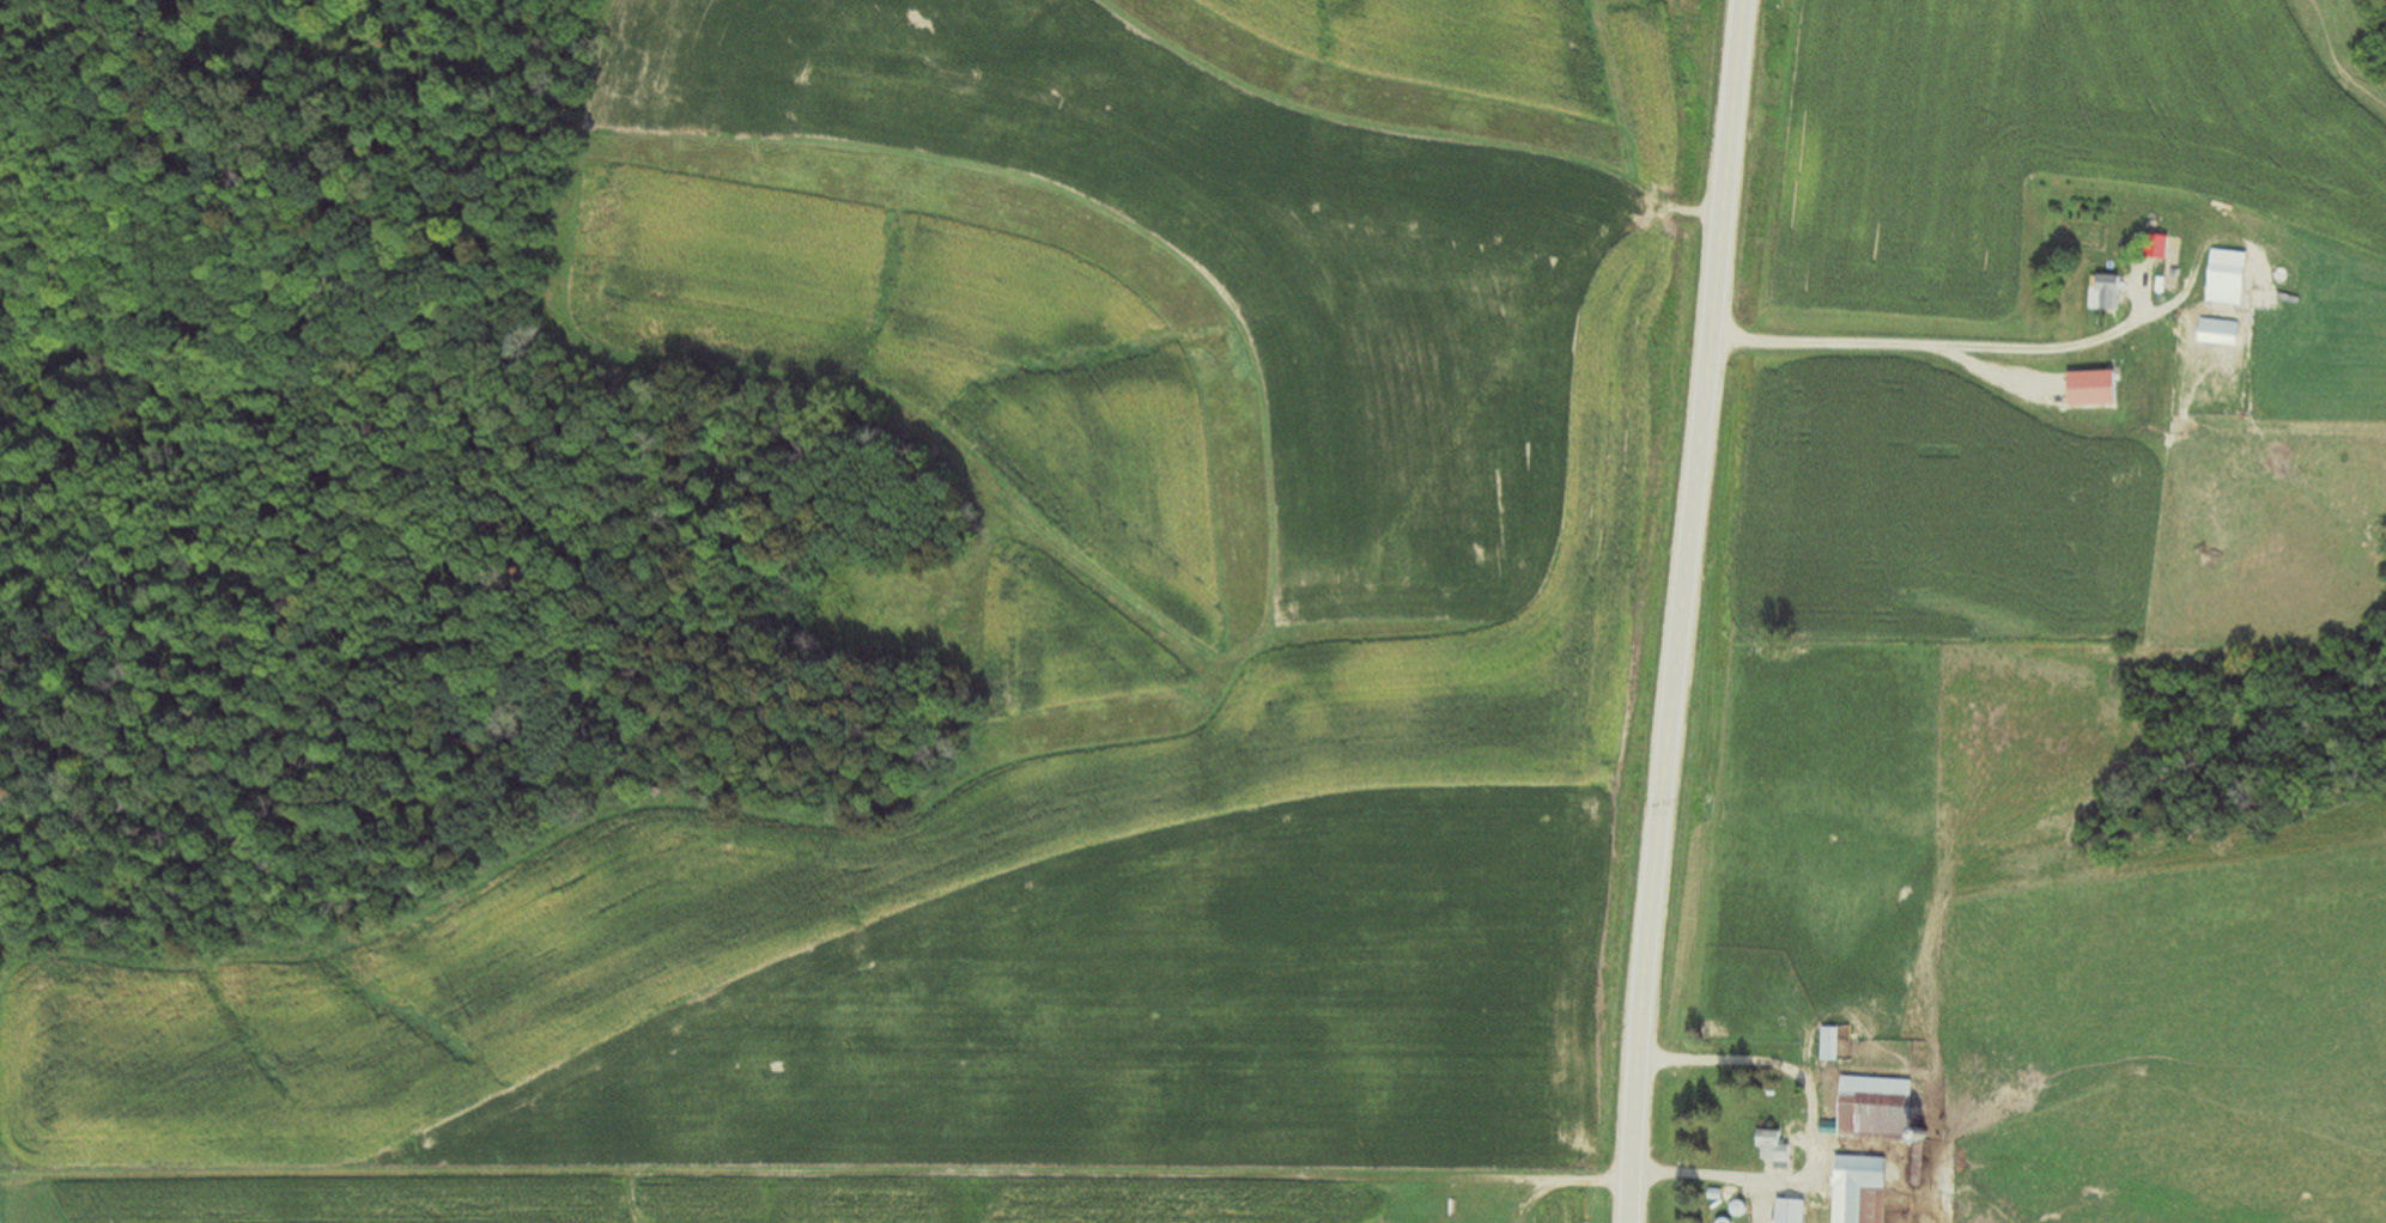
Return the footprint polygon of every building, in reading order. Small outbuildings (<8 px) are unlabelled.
[(2151,262),(2164,262),(2165,241),(2152,241),(2151,262)] [(2203,306),(2238,307),(2241,256),(2205,254),(2203,306)] [(2085,312),(2114,316),(2118,281),(2089,277),(2085,312)] [(2192,344),(2232,350),(2235,326),(2196,320),(2192,344)] [(2061,409),(2111,409),(2111,374),(2061,374),(2061,409)] [(1836,1064),(1836,1031),(1820,1031),(1820,1064),(1836,1064)] [(1909,1083),(1839,1080),(1838,1108),(1894,1110),(1894,1100),(1909,1100),(1909,1083)] [(1789,1172),(1789,1148),(1781,1148),(1781,1135),(1752,1135),(1752,1152),(1757,1152),(1757,1164),(1771,1164),(1771,1172),(1789,1172)] [(1885,1162),(1833,1160),(1830,1222),(1882,1222),(1885,1162)] [(1802,1202),(1772,1202),(1772,1222),(1802,1222),(1802,1202)]
